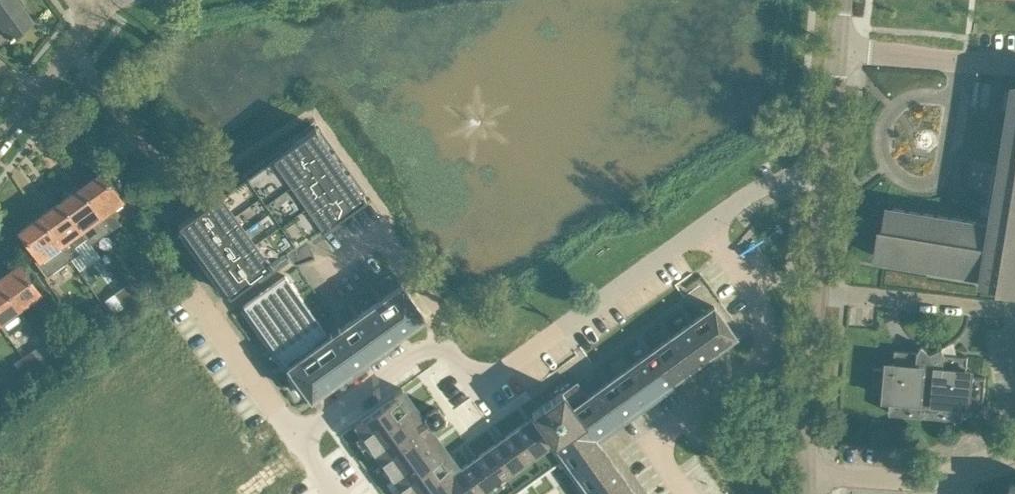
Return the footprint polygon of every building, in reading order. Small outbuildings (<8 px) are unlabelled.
[(9,36),(10,38),(14,35),(18,38),(31,24),(29,22),(32,20),(17,0),(0,0),(0,24),(9,36)] [(1003,166),(996,165),(997,164),(995,163),(989,202),(990,202),(996,206),(993,223),(893,207),(890,227),(882,226),(877,256),(985,273),(985,278),(1001,281),(1000,286),(1014,289),(1014,92),(1003,166)] [(346,209),(365,195),(315,124),(178,222),(229,293),(267,265),(270,267),(277,258),(280,261),(287,251),(292,258),(293,259),(295,259),(296,259),(313,252),(308,237),(318,233),(317,231),(328,227),(326,224),(337,220),(336,217),(347,212),(346,209)] [(121,222),(111,207),(122,199),(102,171),(81,185),(102,213),(112,228),(113,229),(121,222)] [(151,207),(160,196),(140,181),(132,192),(151,207)] [(81,185),(60,200),(81,228),(87,236),(92,243),(112,228),(102,213),(81,185)] [(87,236),(81,228),(60,200),(41,215),(71,258),(80,252),(75,244),(87,236)] [(151,208),(144,212),(152,224),(159,220),(151,208)] [(46,276),(71,258),(41,215),(19,230),(39,257),(35,260),(46,276)] [(140,247),(133,237),(124,243),(131,253),(140,247)] [(168,252),(160,258),(170,274),(171,275),(179,269),(168,252)] [(31,280),(20,264),(0,278),(0,280),(19,307),(40,292),(31,280)] [(289,364),(287,365),(310,397),(424,316),(401,283),(327,336),(285,275),(244,304),(284,361),(286,360),(289,364)] [(19,307),(0,280),(0,323),(7,333),(27,319),(19,307)] [(123,286),(133,300),(142,294),(131,280),(123,286)] [(125,307),(133,300),(123,286),(114,292),(125,307)] [(98,302),(85,311),(85,312),(96,328),(110,317),(98,302)] [(355,424),(398,484),(405,493),(481,493),(554,442),(571,466),(591,493),(636,493),(596,438),(613,426),(612,423),(621,416),(735,334),(714,305),(712,306),(599,386),(587,395),(577,382),(563,391),(562,390),(532,412),(534,415),(460,468),(430,426),(431,425),(435,425),(444,419),(444,418),(444,415),(438,407),(434,406),(433,407),(426,412),(425,416),(424,417),(402,387),(394,393),(395,395),(390,399),(355,424)] [(96,328),(85,312),(75,319),(86,335),(96,328)] [(81,338),(71,322),(61,329),(70,342),(72,341),(73,343),(81,338)] [(969,355),(946,353),(943,348),(944,347),(944,346),(932,351),(922,344),(921,345),(922,346),(919,351),(896,349),(894,363),(889,362),(889,368),(875,367),(873,391),(887,392),(886,397),(892,398),(890,412),(963,418),(965,404),(970,405),(970,399),(984,400),(986,376),(972,375),(973,370),(967,369),(969,355)] [(32,350),(24,356),(35,371),(43,365),(32,350)] [(26,377),(35,371),(24,356),(15,362),(26,377)] [(325,481),(304,493),(333,493),(325,481)]
